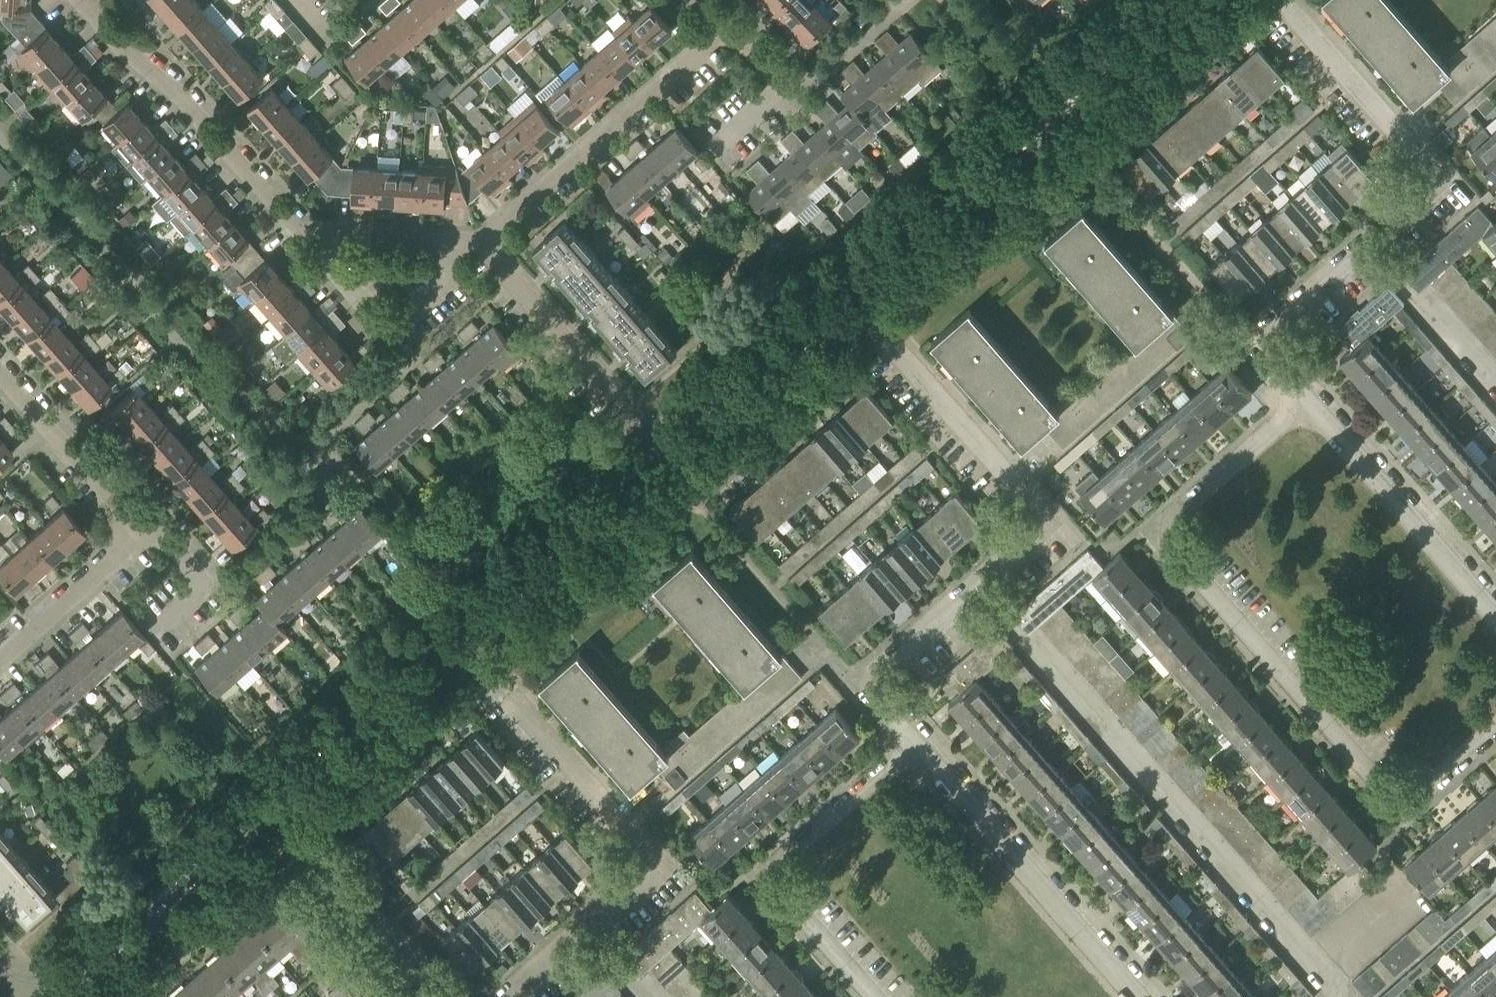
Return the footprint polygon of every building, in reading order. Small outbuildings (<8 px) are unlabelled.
[(39,19),(32,11),(33,0),(0,0),(0,8),(4,9),(3,20),(18,38),(39,19)] [(180,0),(153,0),(165,13),(180,0)] [(204,9),(195,0),(180,0),(165,13),(180,31),(204,9)] [(280,4),(276,0),(270,0),(265,5),(271,12),(280,4)] [(395,8),(388,0),(386,0),(380,5),(387,14),(395,8)] [(402,2),(400,0),(388,0),(395,8),(402,2)] [(437,22),(418,0),(413,0),(399,13),(420,37),(437,22)] [(454,7),(448,0),(418,0),(437,22),(454,7)] [(511,0),(504,7),(511,15),(518,8),(511,0)] [(777,10),(788,0),(767,0),(777,10)] [(772,15),(789,32),(817,4),(816,4),(820,0),(788,0),(777,10),(772,15)] [(789,32),(805,48),(810,43),(833,21),(837,17),(839,15),(847,7),(841,1),(839,3),(833,9),(831,11),(821,0),(820,0),(816,4),(817,4),(789,32)] [(1337,11),(1340,9),(1354,26),(1383,0),(1327,0),(1337,11)] [(1410,30),(1383,0),(1354,26),(1362,34),(1359,36),(1378,58),(1410,30)] [(280,4),(271,12),(286,29),(295,21),(286,11),(280,4)] [(1019,10),(1025,17),(1032,11),(1025,4),(1019,10)] [(655,46),(673,30),(652,6),(634,21),(634,22),(655,46)] [(195,48),(219,27),(204,9),(180,31),(195,48)] [(862,26),(869,20),(863,12),(855,19),(862,26)] [(402,52),(420,37),(399,13),(381,28),(402,52)] [(550,29),(557,24),(549,15),(543,20),(550,29)] [(655,46),(634,22),(634,21),(630,17),(613,32),(617,37),(617,36),(638,60),(655,46)] [(1495,49),(1495,18),(1445,63),(1451,71),(1460,81),(1495,49)] [(34,73),(64,47),(39,19),(18,38),(26,47),(18,55),(34,73)] [(542,36),(550,29),(543,20),(535,26),(542,36)] [(286,29),(295,39),(304,31),(295,21),(286,29)] [(360,38),(367,32),(359,23),(352,29),(360,38)] [(210,65),(234,44),(219,27),(195,48),(210,65)] [(385,67),(402,52),(381,28),(364,43),(385,67)] [(353,44),(360,38),(352,29),(345,35),(353,44)] [(1436,60),(1410,30),(1378,58),(1382,62),(1384,60),(1406,86),(1404,88),(1415,100),(1413,101),(1414,103),(1451,71),(1445,63),(1439,58),(1436,60)] [(890,45),(894,42),(894,37),(888,31),(882,36),(890,45)] [(498,33),(486,44),(495,53),(506,43),(498,33)] [(912,34),(894,49),(921,80),(925,84),(943,69),(912,34)] [(307,35),(298,43),(305,51),(314,43),(308,36),(307,35)] [(621,75),(638,60),(617,36),(617,37),(600,51),(621,75)] [(886,48),(890,45),(882,36),(876,41),(882,48),(886,48)] [(533,47),(525,37),(507,53),(516,63),(533,47)] [(367,82),(385,67),(364,43),(346,58),(367,82)] [(225,82),(249,61),(234,44),(210,65),(225,82)] [(312,59),(321,51),(315,44),(305,51),(312,59)] [(83,60),(92,52),(85,45),(79,51),(78,55),(83,60)] [(49,90),(78,64),(64,47),(34,73),(49,90)] [(1271,90),(1286,78),(1258,47),(1244,59),(1271,90)] [(877,64),(903,95),(921,80),(894,49),(877,64)] [(1495,69),(1495,49),(1460,81),(1469,92),(1455,104),(1456,105),(1495,69)] [(604,90),(621,75),(600,51),(583,66),(604,90)] [(70,102),(94,81),(84,71),(98,59),(92,52),(83,60),(78,64),(49,90),(63,106),(69,101),(70,102)] [(510,79),(517,72),(502,56),(495,62),(510,79)] [(317,79),(331,66),(324,58),(310,71),(317,79)] [(1258,102),(1271,90),(1244,59),(1230,71),(1258,102)] [(241,100),(265,79),(249,61),(225,82),(241,100)] [(856,75),(860,72),(860,67),(854,61),(848,66),(856,75)] [(887,109),(903,95),(877,64),(860,79),(887,109)] [(590,110),(607,95),(604,91),(604,90),(583,66),(565,82),(586,106),(590,110)] [(852,78),(856,75),(848,66),(842,71),(848,78),(852,78)] [(1245,114),(1258,102),(1230,71),(1217,82),(1245,114)] [(340,91),(349,83),(343,76),(334,84),(340,91)] [(1495,89),(1495,77),(1483,89),(1488,96),(1495,89)] [(877,132),(894,117),(887,109),(860,79),(841,95),(849,104),(851,103),(870,124),(877,132)] [(100,118),(115,105),(94,81),(70,102),(85,120),(94,112),(100,118)] [(565,82),(538,105),(557,126),(566,118),(572,126),(590,110),(586,106),(565,82)] [(1231,126),(1239,119),(1245,114),(1217,82),(1203,95),(1231,126)] [(346,98),(355,90),(349,83),(340,91),(346,98)] [(471,99),(477,93),(470,84),(463,90),(471,99)] [(264,127),(288,106),(272,88),(248,109),(264,127)] [(1470,111),(1488,96),(1483,89),(1465,105),(1470,111)] [(465,104),(471,99),(463,90),(456,96),(464,105),(465,104)] [(5,99),(15,110),(24,102),(14,91),(5,99)] [(1217,138),(1231,126),(1203,95),(1190,107),(1217,138)] [(471,99),(465,104),(469,109),(475,103),(471,99)] [(534,100),(516,116),(541,145),(559,129),(557,126),(538,105),(534,100)] [(830,114),(833,111),(833,107),(827,100),(822,105),(830,114)] [(144,121),(129,103),(120,111),(115,105),(100,118),(120,142),(144,121)] [(839,113),(834,118),(860,149),(878,133),(877,132),(870,124),(851,103),(849,104),(839,113)] [(1300,124),(1315,111),(1308,103),(1293,115),(1300,124)] [(442,122),(436,105),(428,105),(426,121),(442,122)] [(825,118),(830,114),(822,105),(815,110),(821,117),(825,118)] [(1451,128),(1470,112),(1470,111),(1465,105),(1445,122),(1451,128)] [(279,144),(303,123),(288,106),(264,127),(279,144)] [(1204,149),(1217,138),(1190,107),(1176,118),(1204,149)] [(32,130),(36,127),(39,124),(26,109),(19,115),(18,116),(21,119),(32,130)] [(404,123),(405,111),(395,110),(395,122),(404,123)] [(413,123),(414,111),(405,111),(404,123),(413,123)] [(1287,135),(1300,124),(1293,115),(1280,127),(1287,135)] [(516,116),(499,131),(503,136),(524,160),(528,165),(545,150),(541,145),(516,116)] [(1312,136),(1326,124),(1319,116),(1304,128),(1312,136)] [(846,169),(864,153),(860,149),(834,118),(816,133),(843,164),(842,165),(846,169)] [(1190,162),(1204,149),(1176,118),(1163,130),(1190,162)] [(120,142),(112,149),(127,165),(173,126),(167,119),(153,131),(144,121),(120,142)] [(940,120),(932,127),(940,137),(948,130),(940,120)] [(294,161),(318,140),(303,123),(279,144),(294,161)] [(143,183),(151,176),(175,155),(165,145),(179,133),(173,126),(127,165),(143,183)] [(1274,147),(1287,135),(1280,127),(1267,139),(1274,147)] [(681,167),(699,152),(678,128),(660,143),(681,167)] [(1298,148),(1312,136),(1304,128),(1291,140),(1298,148)] [(796,143),(799,141),(799,136),(793,130),(788,134),(796,143)] [(1177,174),(1190,162),(1163,130),(1149,142),(1177,174)] [(800,148),(826,179),(842,165),(843,164),(816,133),(800,148)] [(791,147),(796,143),(788,134),(781,140),(787,147),(791,147)] [(1491,135),(1472,152),(1495,179),(1495,141),(1491,135)] [(507,175),(524,160),(503,136),(486,151),(507,175)] [(929,144),(924,138),(917,144),(922,149),(929,144)] [(639,154),(646,148),(638,139),(631,145),(639,154)] [(1260,159),(1274,147),(1267,139),(1253,151),(1260,159)] [(321,186),(342,167),(318,140),(294,161),(310,179),(313,177),(321,186)] [(1285,160),(1298,148),(1291,140),(1278,152),(1285,160)] [(1163,185),(1177,174),(1149,142),(1136,154),(1163,185)] [(1362,191),(1375,180),(1342,142),(1328,154),(1334,161),(1362,191)] [(664,182),(681,167),(660,143),(643,158),(664,182)] [(916,143),(900,157),(908,166),(924,152),(922,149),(917,144),(916,143)] [(631,160),(639,154),(631,145),(624,151),(631,160)] [(782,163),(809,194),(826,179),(800,148),(782,163)] [(507,175),(486,151),(463,171),(459,166),(457,168),(465,192),(469,203),(486,188),(493,195),(511,179),(507,175)] [(1246,171),(1260,159),(1253,151),(1239,163),(1246,171)] [(1271,172),(1285,160),(1278,152),(1264,163),(1271,172)] [(189,163),(194,169),(203,161),(196,153),(189,159),(189,163)] [(1149,198),(1155,192),(1163,185),(1136,154),(1121,167),(1149,198)] [(79,174),(90,165),(82,155),(70,164),(79,174)] [(165,194),(190,173),(189,172),(190,171),(183,163),(182,163),(175,155),(151,176),(164,192),(165,193),(165,194)] [(703,172),(711,165),(703,156),(695,163),(703,172)] [(651,203),(651,202),(647,197),(664,182),(643,158),(625,173),(651,203)] [(399,203),(400,192),(401,171),(400,171),(400,161),(378,160),(377,169),(378,170),(376,201),(399,203)] [(761,174),(765,171),(765,166),(759,160),(753,164),(761,174)] [(899,160),(890,167),(897,175),(906,167),(899,160)] [(181,211),(205,190),(196,179),(209,167),(203,161),(194,169),(190,173),(165,194),(165,193),(159,198),(175,215),(180,210),(181,211)] [(1320,172),(1348,203),(1362,191),(1334,161),(1320,172)] [(814,200),(809,194),(782,163),(765,178),(792,209),(797,215),(814,200)] [(1233,182),(1246,171),(1239,163),(1226,174),(1233,182)] [(1257,184),(1271,172),(1264,163),(1250,176),(1257,184)] [(757,178),(761,174),(753,164),(747,170),(753,177),(757,178)] [(457,168),(456,167),(423,165),(423,172),(422,192),(421,204),(445,206),(445,202),(469,203),(465,192),(457,168)] [(376,201),(376,192),(378,170),(377,169),(342,167),(321,186),(329,195),(352,196),(352,200),(376,201)] [(96,176),(89,169),(78,179),(84,186),(96,176)] [(615,183),(603,169),(596,176),(628,213),(629,213),(633,218),(651,203),(625,173),(615,183)] [(421,204),(422,192),(423,172),(401,171),(400,192),(399,203),(421,204)] [(1334,216),(1348,203),(1320,172),(1307,184),(1334,216)] [(1219,195),(1233,182),(1226,174),(1225,175),(1218,181),(1212,187),(1219,195)] [(1244,195),(1257,184),(1250,176),(1237,187),(1244,195)] [(773,225),(792,209),(765,178),(747,194),(773,225)] [(1321,227),(1334,216),(1307,184),(1298,192),(1293,196),(1321,227)] [(570,289),(601,262),(566,221),(596,194),(590,187),(531,240),(536,246),(534,248),(570,289)] [(1206,206),(1219,195),(1212,187),(1199,198),(1206,206)] [(1230,207),(1244,195),(1237,187),(1223,199),(1230,207)] [(196,228),(234,195),(227,188),(213,200),(205,190),(181,211),(195,227),(196,228)] [(211,246),(235,225),(226,214),(239,202),(234,195),(196,228),(195,227),(189,231),(205,249),(210,244),(211,246)] [(1307,239),(1321,227),(1293,196),(1279,208),(1307,239)] [(854,197),(848,202),(857,212),(863,207),(854,197)] [(1192,218),(1206,206),(1199,198),(1185,210),(1192,218)] [(109,201),(102,199),(98,202),(108,213),(113,209),(119,204),(115,200),(109,201)] [(1217,219),(1230,207),(1223,199),(1210,211),(1217,219)] [(846,204),(838,211),(847,220),(855,213),(846,204)] [(1420,291),(1430,281),(1452,262),(1484,234),(1495,225),(1479,207),(1404,273),(1420,291)] [(1294,251),(1307,239),(1279,208),(1266,220),(1294,251)] [(1106,243),(1082,215),(1086,211),(1084,209),(1046,243),(1048,244),(1052,240),(1063,253),(1065,251),(1079,267),(1106,243)] [(713,210),(708,215),(713,221),(718,216),(713,210)] [(1178,231),(1192,218),(1185,210),(1171,223),(1178,231)] [(1203,231),(1217,219),(1210,211),(1196,223),(1203,231)] [(129,212),(121,219),(119,221),(124,227),(126,225),(135,218),(129,212)] [(1280,263),(1294,251),(1266,220),(1252,232),(1280,263)] [(1189,244),(1189,243),(1203,231),(1196,223),(1182,236),(1189,244)] [(1495,225),(1484,234),(1495,248),(1495,224),(1495,225)] [(235,225),(211,246),(226,263),(229,260),(233,264),(222,273),(226,277),(227,277),(228,278),(259,252),(235,225)] [(632,250),(639,244),(625,228),(618,234),(632,250)] [(1267,275),(1280,263),(1252,232),(1239,244),(1267,275)] [(137,235),(130,242),(137,249),(144,243),(137,235)] [(138,250),(147,260),(155,253),(146,243),(138,250)] [(1103,299),(1133,273),(1106,243),(1079,267),(1087,276),(1085,278),(1103,299)] [(1253,287),(1267,275),(1239,244),(1225,256),(1239,271),(1253,287)] [(667,266),(675,260),(666,250),(659,256),(667,266)] [(258,299),(259,300),(282,279),(259,252),(228,278),(225,281),(235,292),(239,289),(252,303),(258,299)] [(1211,268),(1238,300),(1253,287),(1239,271),(1225,256),(1211,268)] [(15,276),(14,276),(0,260),(0,289),(15,276)] [(612,336),(643,309),(601,262),(570,289),(612,336)] [(1439,291),(1460,271),(1452,262),(1430,281),(1439,291)] [(31,295),(26,290),(39,278),(27,264),(14,276),(15,276),(0,289),(0,308),(7,316),(31,295)] [(170,267),(161,275),(167,281),(176,273),(170,267)] [(669,292),(676,286),(662,270),(655,276),(669,292)] [(1447,301),(1469,281),(1460,271),(1439,291),(1447,301)] [(1160,304),(1133,273),(1103,299),(1108,304),(1110,302),(1132,327),(1130,329),(1140,341),(1136,345),(1081,393),(1076,387),(1053,407),(1048,401),(1045,404),(1019,374),(989,398),(994,404),(996,402),(1018,427),(1016,429),(1026,441),(1022,445),(1023,447),(1060,415),(1078,435),(1064,448),(1065,449),(1179,349),(1178,348),(1191,337),(1180,325),(1168,336),(1160,327),(1176,313),(1174,312),(1173,313),(1163,301),(1160,304)] [(302,292),(311,284),(304,276),(298,282),(297,286),(302,292)] [(274,317),(298,296),(282,279),(259,300),(274,317)] [(1455,309),(1477,290),(1469,281),(1447,301),(1455,309)] [(310,296),(317,290),(311,284),(302,292),(306,296),(310,296)] [(1353,350),(1368,337),(1394,313),(1401,308),(1404,305),(1388,287),(1337,332),(1353,350)] [(1463,319),(1485,299),(1477,290),(1455,309),(1463,319)] [(23,334),(47,313),(45,311),(31,295),(7,316),(23,334)] [(289,334),(313,313),(298,296),(274,317),(288,333),(289,334)] [(1471,328),(1493,309),(1485,299),(1463,319),(1471,328)] [(70,313),(64,306),(55,314),(61,321),(70,313)] [(1411,332),(1418,327),(1401,308),(1394,313),(1411,332)] [(678,349),(643,309),(612,336),(647,377),(651,374),(656,381),(715,329),(709,322),(708,323),(697,333),(678,349)] [(992,343),(967,315),(971,311),(970,309),(932,343),(933,344),(938,340),(949,353),(951,350),(965,367),(992,343)] [(1495,321),(1495,312),(1493,309),(1471,328),(1478,336),(1495,321)] [(320,322),(313,313),(289,334),(275,347),(289,363),(299,355),(341,318),(334,310),(320,322)] [(23,334),(39,352),(63,331),(51,317),(47,313),(23,334)] [(701,315),(689,325),(697,333),(708,323),(701,315)] [(211,316),(204,323),(214,334),(221,327),(211,316)] [(314,372),(343,347),(333,336),(346,324),(341,318),(299,355),(314,372)] [(473,336),(480,330),(472,321),(465,327),(473,336)] [(1495,338),(1495,321),(1478,336),(1487,346),(1495,338)] [(503,370),(521,354),(516,349),(495,325),(477,340),(498,364),(503,370)] [(466,342),(473,336),(465,327),(458,333),(466,342)] [(1427,351),(1434,345),(1418,327),(1411,332),(1427,351)] [(224,330),(218,336),(226,345),(232,339),(224,330)] [(55,371),(79,350),(63,331),(39,352),(55,371)] [(83,346),(92,338),(87,333),(79,341),(83,346)] [(1189,360),(1189,359),(1208,343),(1202,336),(1183,353),(1189,360)] [(1384,356),(1368,337),(1353,350),(1341,361),(1357,380),(1384,356)] [(91,354),(99,347),(92,338),(83,346),(91,354)] [(1495,355),(1495,338),(1487,346),(1495,355)] [(481,379),(498,364),(477,340),(460,355),(481,379)] [(989,398),(1019,374),(992,343),(965,367),(973,376),(971,378),(989,398)] [(329,390),(371,353),(365,345),(352,357),(343,347),(314,372),(329,390)] [(1444,369),(1450,364),(1434,345),(1427,351),(1444,369)] [(71,389),(95,368),(79,350),(55,371),(71,389)] [(439,366),(446,360),(438,351),(431,357),(439,366)] [(1171,375),(1189,360),(1183,353),(1165,369),(1171,375)] [(464,394),(481,379),(460,355),(443,370),(464,394)] [(1373,398),(1400,374),(1384,356),(1357,380),(1373,398)] [(432,372),(439,366),(431,357),(424,363),(432,372)] [(1459,387),(1466,381),(1450,364),(1444,369),(1459,387)] [(1209,383),(1234,411),(1252,394),(1228,367),(1209,383)] [(88,408),(112,387),(95,368),(71,389),(88,408)] [(116,383),(125,375),(119,368),(110,376),(116,383)] [(1152,391),(1171,375),(1165,369),(1147,385),(1152,391)] [(447,410),(464,394),(443,370),(426,385),(447,410)] [(1390,417),(1417,393),(1400,374),(1373,398),(1390,417)] [(145,392),(154,384),(148,377),(139,384),(145,392)] [(276,401),(286,392),(275,381),(265,390),(276,401)] [(404,396),(411,390),(404,381),(397,387),(404,396)] [(1475,405),(1482,399),(1466,381),(1459,387),(1475,405)] [(1216,426),(1234,411),(1209,383),(1192,399),(1216,426)] [(430,425),(447,410),(426,385),(408,401),(430,425)] [(1134,407),(1152,391),(1147,385),(1128,401),(1134,407)] [(397,402),(404,396),(397,387),(389,393),(397,402)] [(126,427),(150,406),(134,388),(110,410),(126,427)] [(881,433),(894,421),(867,389),(853,401),(881,433)] [(1406,434),(1433,411),(1417,393),(1390,417),(1406,434)] [(1197,442),(1216,426),(1192,399),(1173,415),(1197,442)] [(1495,420),(1495,415),(1482,399),(1475,405),(1491,424),(1495,420)] [(412,440),(430,425),(408,401),(391,416),(412,440)] [(868,444),(881,433),(853,401),(840,413),(868,444)] [(1115,424),(1134,407),(1128,401),(1110,417),(1115,424)] [(169,419),(178,412),(171,404),(162,412),(169,419)] [(165,423),(150,406),(126,427),(141,445),(165,423)] [(370,426),(377,420),(369,411),(362,417),(370,426)] [(1421,452),(1448,428),(1433,411),(1406,434),(1421,452)] [(156,462),(180,441),(171,430),(184,419),(178,412),(169,419),(165,423),(141,445),(156,462)] [(854,456),(868,444),(840,413),(827,425),(854,456)] [(1179,458),(1197,442),(1173,415),(1155,431),(1179,458)] [(395,455),(412,440),(391,416),(374,431),(395,455)] [(11,424),(5,417),(0,421),(0,429),(2,432),(11,424)] [(363,432),(370,426),(362,417),(355,423),(363,432)] [(1098,439),(1115,424),(1110,417),(1092,432),(1098,439)] [(10,437),(17,431),(11,424),(2,432),(6,436),(10,437)] [(840,468),(854,456),(827,425),(813,437),(840,468)] [(1437,471),(1465,447),(1448,428),(1421,452),(1437,471)] [(377,470),(395,455),(374,431),(356,446),(377,470)] [(1161,475),(1179,458),(1155,431),(1136,447),(1161,475)] [(1080,455),(1098,439),(1092,432),(1074,448),(1080,455)] [(208,446),(213,442),(207,434),(188,450),(180,441),(156,462),(171,479),(208,446)] [(826,480),(839,469),(840,468),(813,437),(799,449),(826,480)] [(13,453),(0,438),(0,465),(13,453)] [(208,446),(171,479),(186,496),(210,475),(201,464),(214,453),(208,446)] [(910,466),(923,454),(916,446),(903,458),(910,466)] [(1143,490),(1161,475),(1136,447),(1119,463),(1143,490)] [(1453,489),(1480,465),(1465,447),(1437,471),(1453,489)] [(1061,471),(1079,455),(1080,455),(1074,448),(1055,465),(1061,471)] [(813,492),(826,480),(799,449),(786,461),(813,492)] [(897,477),(910,466),(903,458),(889,469),(897,477)] [(921,478),(934,467),(927,459),(914,470),(921,478)] [(799,504),(813,492),(786,461),(772,473),(799,504)] [(1125,506),(1143,490),(1119,463),(1101,478),(1125,506)] [(1495,484),(1495,483),(1480,465),(1453,489),(1469,507),(1495,484)] [(883,489),(897,477),(889,469),(876,481),(883,489)] [(908,490),(921,478),(914,470),(900,482),(908,490)] [(1106,523),(1125,506),(1101,478),(1094,471),(1075,487),(1106,523)] [(229,489),(238,481),(231,473),(222,481),(229,489)] [(786,515),(799,504),(772,473),(759,485),(786,515)] [(201,513),(225,492),(210,475),(186,496),(201,513)] [(235,495),(244,487),(238,481),(229,489),(235,495)] [(292,495),(300,489),(293,481),(286,488),(292,495)] [(869,501),(883,489),(876,481),(862,493),(869,501)] [(277,488),(271,482),(264,488),(269,495),(277,488)] [(894,502),(908,490),(900,482),(887,494),(894,502)] [(1495,515),(1495,484),(1469,507),(1485,525),(1495,515)] [(772,528),(786,515),(759,485),(745,497),(772,528)] [(216,531),(240,509),(225,492),(201,513),(216,531)] [(970,535),(983,523),(956,492),(942,503),(970,535)] [(855,513),(869,501),(862,493),(848,505),(855,513)] [(880,514),(894,502),(887,494),(873,506),(880,514)] [(53,510),(60,504),(52,495),(45,501),(53,510)] [(757,541),(758,540),(772,528),(745,497),(730,510),(757,541)] [(957,546),(970,535),(942,503),(929,515),(957,546)] [(338,519),(345,513),(337,504),(330,510),(338,519)] [(842,525),(855,513),(848,505),(835,517),(842,525)] [(866,526),(880,514),(873,506),(859,518),(866,526)] [(67,548),(85,532),(64,508),(46,524),(67,548)] [(260,523),(269,515),(263,508),(254,516),(260,523)] [(363,548),(381,532),(359,508),(342,524),(363,548)] [(232,548),(256,527),(240,509),(216,531),(232,548)] [(330,526),(338,519),(330,510),(322,517),(330,526)] [(943,558),(957,546),(929,515),(915,527),(943,558)] [(1485,525),(1495,538),(1495,515),(1485,525)] [(828,537),(839,527),(842,525),(835,517),(821,529),(828,537)] [(853,537),(866,526),(859,518),(846,529),(853,537)] [(50,563),(67,548),(46,524),(29,539),(50,563)] [(345,563),(363,548),(342,524),(324,539),(345,563)] [(929,570),(943,558),(915,527),(902,539),(929,570)] [(815,548),(828,537),(821,529),(808,540),(815,548)] [(839,549),(853,537),(846,529),(832,541),(839,549)] [(303,549),(310,543),(302,534),(295,540),(303,549)] [(33,578),(50,563),(29,539),(12,554),(33,578)] [(328,578),(345,563),(324,539),(307,554),(328,578)] [(915,582),(929,570),(902,539),(888,551),(915,582)] [(296,556),(303,549),(295,540),(288,547),(296,556)] [(800,561),(815,548),(808,540),(793,553),(800,561)] [(826,561),(839,549),(832,541),(818,553),(826,561)] [(1062,606),(1093,578),(1105,568),(1089,550),(1013,616),(1029,634),(1040,625),(1062,606)] [(716,585),(691,557),(696,553),(694,551),(656,584),(657,586),(662,582),(672,595),(675,593),(689,609),(716,585)] [(902,594),(904,592),(915,582),(888,551),(875,562),(902,594)] [(786,574),(800,561),(793,553),(779,566),(786,574)] [(811,573),(826,561),(818,553),(804,565),(811,573)] [(17,592),(33,578),(12,554),(0,565),(0,577),(15,594),(17,592)] [(311,593),(312,592),(328,578),(307,554),(290,569),(311,593)] [(1110,597),(1138,573),(1121,554),(1105,568),(1093,578),(1110,597)] [(888,606),(902,594),(875,562),(861,574),(888,606)] [(269,579),(276,573),(268,564),(261,570),(269,579)] [(796,586),(797,586),(811,573),(804,565),(789,578),(796,586)] [(294,608),(311,593),(290,569),(273,584),(294,608)] [(262,586),(269,579),(261,570),(254,577),(262,586)] [(1126,615),(1154,591),(1138,573),(1110,597),(1126,615)] [(875,617),(888,606),(861,574),(847,586),(875,617)] [(285,632),(286,631),(278,622),(294,608),(273,584),(256,599),(285,632)] [(712,641),(742,616),(716,585),(689,609),(696,618),(694,620),(712,641)] [(861,629),(875,617),(847,586),(833,598),(861,629)] [(1142,633),(1170,609),(1154,591),(1126,615),(1142,633)] [(846,642),(861,629),(833,598),(818,611),(846,642)] [(267,647),(285,632),(256,599),(255,600),(263,609),(246,623),(267,647)] [(242,618),(249,612),(242,603),(234,609),(242,618)] [(1049,635),(1071,616),(1062,606),(1040,625),(1049,635)] [(235,625),(242,618),(234,609),(227,615),(235,625)] [(1158,651),(1186,627),(1170,609),(1142,633),(1158,651)] [(115,660),(143,636),(122,612),(94,636),(115,660)] [(768,646),(742,616),(712,641),(717,646),(719,644),(741,669),(739,671),(749,683),(745,687),(739,693),(690,735),(685,729),(662,748),(657,742),(654,745),(628,714),(598,740),(603,745),(605,743),(627,768),(624,770),(635,782),(631,786),(632,788),(669,756),(676,765),(666,774),(676,786),(687,777),(803,677),(802,676),(787,689),(770,668),(784,656),(783,654),(782,655),(772,643),(768,646)] [(1056,644),(1078,624),(1071,616),(1049,635),(1056,644)] [(84,637),(90,632),(82,623),(76,628),(84,637)] [(250,662),(267,647),(246,623),(229,638),(250,662)] [(1065,653),(1087,634),(1078,624),(1056,644),(1065,653)] [(1174,670),(1202,646),(1186,627),(1158,651),(1174,670)] [(76,628),(68,635),(76,644),(84,637),(76,628)] [(1008,660),(1015,654),(1011,650),(1014,647),(997,629),(945,675),(961,693),(962,693),(977,679),(977,680),(1004,655),(1008,660)] [(208,649),(215,642),(207,633),(200,639),(208,649)] [(1073,662),(1095,643),(1087,634),(1065,653),(1073,662)] [(88,684),(115,660),(94,636),(66,660),(88,684)] [(233,677),(250,662),(229,638),(212,653),(233,677)] [(201,655),(208,649),(200,639),(193,646),(201,655)] [(148,655),(155,649),(147,640),(140,646),(148,655)] [(1081,672),(1103,652),(1095,643),(1073,662),(1081,672)] [(1190,688),(1218,664),(1202,646),(1174,670),(1190,688)] [(602,684),(577,656),(581,652),(580,650),(542,683),(543,685),(547,681),(558,694),(561,692),(574,708),(602,684)] [(1088,680),(1110,661),(1103,652),(1081,672),(1088,680)] [(60,709),(88,684),(66,660),(60,666),(48,653),(41,659),(49,668),(52,673),(39,684),(60,709)] [(215,693),(233,677),(212,653),(194,669),(215,693)] [(1021,674),(1027,668),(1015,654),(1008,660),(1021,674)] [(49,668),(41,659),(34,665),(42,674),(49,668)] [(1097,689),(1118,670),(1110,661),(1088,680),(1097,689)] [(1206,706),(1234,682),(1218,664),(1190,688),(1206,706)] [(1037,692),(1043,686),(1027,668),(1021,674),(1037,692)] [(1104,698),(1126,679),(1118,670),(1097,689),(1104,698)] [(798,702),(816,685),(810,679),(792,695),(798,702)] [(993,698),(977,680),(977,679),(962,693),(961,693),(949,704),(965,722),(993,698)] [(1113,708),(1135,689),(1126,679),(1104,698),(1113,708)] [(1222,725),(1250,700),(1234,682),(1206,706),(1222,725)] [(15,697),(21,692),(13,683),(7,688),(15,697)] [(32,733),(60,709),(39,684),(11,709),(32,733)] [(598,740),(628,714),(602,684),(574,708),(582,717),(580,719),(598,740)] [(1053,710),(1059,705),(1043,686),(1037,692),(1053,710)] [(300,687),(291,695),(297,701),(306,693),(300,687)] [(0,695),(0,696),(7,704),(15,697),(7,688),(0,695)] [(1120,717),(1143,698),(1135,689),(1113,708),(1120,717)] [(779,718),(797,702),(798,702),(792,695),(773,711),(779,718)] [(982,741),(1009,716),(993,698),(965,722),(982,741)] [(1129,726),(1151,707),(1143,698),(1120,717),(1129,726)] [(1239,743),(1266,719),(1250,700),(1222,725),(1239,743)] [(1069,729),(1075,723),(1059,705),(1053,710),(1069,729)] [(1136,735),(1158,716),(1151,707),(1129,726),(1136,735)] [(32,733),(11,709),(0,719),(0,752),(4,757),(32,733)] [(842,753),(861,737),(836,709),(818,725),(842,753)] [(761,734),(779,718),(773,711),(755,727),(761,734)] [(266,730),(272,724),(265,716),(259,722),(266,730)] [(1017,726),(1009,716),(982,741),(997,759),(1025,734),(1032,727),(1025,719),(1017,726)] [(1145,744),(1167,725),(1158,716),(1136,735),(1145,744)] [(1255,761),(1282,737),(1266,719),(1239,743),(1255,761)] [(1085,747),(1091,741),(1075,723),(1069,729),(1085,747)] [(824,769),(839,756),(842,753),(818,725),(800,741),(824,769)] [(1153,753),(1174,734),(1167,725),(1145,744),(1153,753)] [(742,750),(761,734),(755,727),(737,743),(742,750)] [(94,735),(103,746),(111,738),(102,728),(94,735)] [(491,775),(505,762),(478,731),(463,744),(491,775)] [(1013,777),(1041,753),(1025,734),(997,759),(1013,777)] [(1161,763),(1183,743),(1174,734),(1153,753),(1161,763)] [(1271,779),(1298,755),(1282,737),(1255,761),(1271,779)] [(806,785),(824,769),(800,741),(782,757),(806,785)] [(1101,765),(1108,759),(1091,741),(1085,747),(1101,765)] [(725,766),(742,750),(737,743),(719,759),(725,766)] [(1169,772),(1191,752),(1183,743),(1161,763),(1169,772)] [(477,787),(491,775),(463,744),(449,756),(477,787)] [(1178,782),(1199,762),(1191,752),(1169,772),(1178,782)] [(1030,795),(1057,771),(1041,753),(1013,777),(1030,795)] [(1287,798),(1315,774),(1298,755),(1271,779),(1287,798)] [(464,799),(477,787),(449,756),(436,767),(464,799)] [(787,801),(806,785),(782,757),(763,773),(787,801)] [(706,782),(725,766),(719,759),(700,775),(706,782)] [(1117,784),(1124,778),(1108,759),(1101,765),(1117,784)] [(1185,790),(1207,771),(1199,762),(1178,782),(1185,790)] [(450,811),(464,799),(436,767),(422,780),(450,811)] [(1045,813),(1073,789),(1057,771),(1030,795),(1045,813)] [(1194,800),(1216,781),(1207,771),(1185,790),(1194,800)] [(16,789),(2,773),(0,775),(0,784),(10,795),(16,789)] [(770,817),(787,801),(763,773),(745,789),(770,817)] [(1303,816),(1330,792),(1315,774),(1287,798),(1303,816)] [(688,798),(706,782),(700,775),(682,792),(688,798)] [(1133,802),(1140,796),(1124,778),(1117,784),(1133,802)] [(436,823),(450,811),(422,780),(409,792),(436,823)] [(1201,808),(1223,789),(1216,781),(1194,800),(1201,808)] [(1480,800),(1495,819),(1495,786),(1480,800)] [(520,808),(534,795),(527,787),(513,800),(520,808)] [(751,833),(770,817),(745,789),(727,805),(751,833)] [(1082,799),(1073,789),(1045,813),(1062,832),(1089,808),(1097,801),(1090,793),(1082,799)] [(1210,818),(1232,799),(1223,789),(1201,808),(1210,818)] [(423,834),(436,823),(409,792),(395,803),(423,834)] [(669,815),(688,798),(682,792),(663,808),(669,815)] [(1319,834),(1346,810),(1330,792),(1303,816),(1319,834)] [(1149,820),(1155,814),(1140,796),(1133,802),(1149,820)] [(1217,827),(1239,807),(1232,799),(1210,818),(1217,827)] [(506,820),(520,808),(513,800),(499,812),(506,820)] [(531,821),(545,808),(538,800),(524,812),(531,821)] [(1495,835),(1495,819),(1480,800),(1462,816),(1486,844),(1495,835)] [(409,847),(423,834),(395,803),(382,815),(409,847)] [(733,849),(751,833),(727,805),(709,821),(733,849)] [(1225,836),(1247,816),(1239,807),(1217,827),(1225,836)] [(1078,850),(1105,826),(1089,808),(1062,832),(1078,850)] [(1334,852),(1362,828),(1346,810),(1319,834),(1334,852)] [(493,832),(506,820),(499,812),(485,824),(493,832)] [(517,833),(531,821),(524,812),(510,825),(517,833)] [(1165,838),(1172,833),(1155,814),(1149,820),(1165,838)] [(396,858),(409,847),(382,815),(368,827),(396,858)] [(47,838),(54,832),(39,816),(33,822),(47,838)] [(1233,845),(1255,826),(1247,816),(1225,836),(1233,845)] [(1468,860),(1486,844),(1462,816),(1444,832),(1468,860)] [(714,865),(733,849),(709,821),(690,838),(714,865)] [(479,844),(493,832),(485,824),(472,836),(479,844)] [(504,845),(517,833),(510,825),(496,836),(504,845)] [(1093,868),(1121,844),(1105,826),(1078,850),(1093,868)] [(1241,853),(1263,834),(1255,826),(1233,845),(1241,853)] [(382,871),(382,870),(396,858),(368,827),(354,839),(382,871)] [(1351,871),(1352,869),(1362,861),(1378,846),(1362,828),(1334,852),(1351,871)] [(20,855),(0,832),(0,872),(20,855)] [(1450,876),(1468,860),(1444,832),(1426,848),(1450,876)] [(581,876),(595,864),(567,833),(553,845),(581,876)] [(1182,857),(1188,851),(1172,833),(1165,838),(1182,857)] [(1249,863),(1271,844),(1263,834),(1241,853),(1249,863)] [(465,856),(479,844),(472,836),(458,848),(465,856)] [(490,856),(504,845),(496,836),(483,848),(490,856)] [(1110,886),(1137,862),(1121,844),(1093,868),(1110,886)] [(1257,872),(1279,852),(1271,844),(1249,863),(1257,872)] [(567,889),(581,876),(553,845),(539,858),(567,889)] [(452,867),(465,856),(458,848),(445,859),(452,867)] [(476,869),(490,856),(483,848),(469,861),(476,869)] [(1431,893),(1450,876),(1426,848),(1406,865),(1431,893)] [(1198,875),(1205,870),(1188,851),(1182,857),(1198,875)] [(1265,881),(1287,862),(1279,852),(1257,872),(1265,881)] [(20,855),(0,872),(0,894),(31,929),(59,904),(92,874),(75,855),(67,863),(78,875),(56,895),(20,855)] [(553,900),(567,889),(539,858),(526,869),(553,900)] [(438,880),(452,867),(445,859),(431,872),(438,880)] [(463,880),(476,869),(469,861),(456,872),(463,880)] [(1368,887),(1378,879),(1362,861),(1352,869),(1368,887)] [(1126,905),(1154,881),(1137,862),(1110,886),(1126,905)] [(1272,889),(1295,870),(1287,862),(1265,881),(1272,889)] [(540,912),(553,900),(526,869),(512,881),(540,912)] [(1359,896),(1368,887),(1352,869),(1351,871),(1343,878),(1359,896)] [(1214,894),(1221,888),(1205,870),(1198,875),(1214,894)] [(1280,899),(1302,879),(1295,870),(1272,889),(1280,899)] [(425,891),(438,880),(431,872),(418,883),(425,891)] [(449,892),(463,880),(456,872),(442,884),(449,892)] [(1349,904),(1359,896),(1343,878),(1333,886),(1349,904)] [(1289,908),(1311,889),(1302,879),(1280,899),(1289,908)] [(526,925),(540,912),(512,881),(498,893),(526,925)] [(1142,923),(1170,899),(1154,881),(1126,905),(1142,923)] [(416,899),(425,891),(418,883),(408,891),(416,899)] [(1476,906),(1494,890),(1488,883),(1470,899),(1476,906)] [(436,904),(449,892),(442,884),(429,896),(436,904)] [(1340,912),(1349,904),(1333,886),(1324,894),(1340,912)] [(1230,912),(1237,906),(1221,888),(1214,894),(1230,912)] [(1306,910),(1316,901),(1319,898),(1311,889),(1289,908),(1297,918),(1306,910)] [(649,968),(671,949),(703,921),(713,911),(697,892),(622,958),(639,977),(646,971),(649,968)] [(513,936),(526,925),(498,893),(485,905),(513,936)] [(1332,919),(1340,912),(1324,894),(1319,898),(1316,901),(1332,919)] [(295,943),(314,927),(287,896),(268,912),(295,943)] [(427,912),(436,904),(429,896),(420,904),(427,912)] [(719,939),(746,915),(730,896),(713,911),(703,921),(719,939)] [(1495,908),(1495,896),(1480,911),(1485,917),(1495,908)] [(1159,942),(1186,918),(1170,899),(1142,923),(1159,942)] [(1457,923),(1475,906),(1476,906),(1470,899),(1451,916),(1457,923)] [(1322,927),(1332,919),(1316,901),(1306,910),(1322,927)] [(499,948),(513,936),(485,905),(471,917),(499,948)] [(1245,930),(1252,924),(1237,906),(1230,912),(1245,930)] [(1443,934),(1452,926),(1436,908),(1427,916),(1443,934)] [(1313,936),(1322,927),(1306,910),(1297,918),(1313,936)] [(1467,934),(1485,918),(1485,917),(1480,911),(1461,927),(1467,934)] [(277,959),(295,943),(268,912),(250,928),(277,959)] [(735,957),(762,933),(746,915),(719,939),(735,957)] [(1434,942),(1443,934),(1427,916),(1418,924),(1434,942)] [(485,960),(499,948),(471,917),(458,929),(485,960)] [(1175,960),(1202,936),(1186,918),(1159,942),(1175,960)] [(1261,948),(1268,942),(1252,924),(1245,930),(1261,948)] [(1424,951),(1434,942),(1418,924),(1408,933),(1424,951)] [(1448,950),(1467,934),(1461,927),(1442,944),(1448,950)] [(259,975),(277,959),(250,928),(232,944),(259,975)] [(471,973),(485,960),(458,929),(444,941),(471,973)] [(751,976),(778,952),(762,933),(735,957),(751,976)] [(1415,958),(1424,951),(1408,933),(1400,940),(1415,958)] [(1190,978),(1218,954),(1202,936),(1175,960),(1190,978)] [(1406,967),(1415,958),(1400,940),(1390,949),(1406,967)] [(1277,966),(1284,960),(1268,942),(1261,948),(1277,966)] [(308,957),(315,952),(307,943),(301,949),(308,957)] [(241,991),(259,975),(232,944),(214,960),(241,991)] [(1430,966),(1448,950),(1442,944),(1424,959),(1430,966)] [(301,963),(308,957),(301,949),(294,955),(301,963)] [(657,978),(679,958),(671,949),(649,968),(657,978)] [(1397,975),(1406,967),(1390,949),(1381,957),(1397,975)] [(1488,958),(1495,967),(1495,951),(1488,958)] [(766,993),(794,969),(778,952),(751,976),(766,993)] [(1206,996),(1234,972),(1218,954),(1190,978),(1206,996)] [(1388,983),(1397,975),(1381,957),(1372,965),(1388,983)] [(665,987),(687,967),(679,958),(657,978),(665,987)] [(1488,958),(1469,975),(1489,996),(1495,996),(1495,967),(1488,958)] [(1411,982),(1430,966),(1424,959),(1406,976),(1411,982)] [(241,991),(214,960),(196,976),(214,996),(234,996),(241,991)] [(1293,984),(1300,978),(1284,960),(1277,966),(1293,984)] [(1379,991),(1388,983),(1372,965),(1363,973),(1379,991)] [(673,996),(695,976),(687,967),(665,987),(673,996)] [(810,988),(794,969),(766,993),(770,996),(800,996),(810,988)] [(620,993),(622,991),(605,971),(576,996),(615,996),(620,993)] [(1250,990),(1239,978),(1234,972),(1206,996),(1207,996),(1242,996),(1250,990)] [(1379,991),(1363,973),(1353,982),(1367,996),(1372,996),(1379,991)] [(271,988),(278,982),(271,974),(263,980),(271,988)] [(1469,975),(1451,991),(1457,996),(1489,996),(1469,975)] [(196,976),(178,992),(182,996),(214,996),(196,976)] [(703,985),(695,976),(673,996),(675,996),(690,996),(703,985)] [(1411,982),(1406,976),(1388,991),(1393,996),(1394,996),(1411,982)] [(1316,996),(1300,978),(1293,984),(1291,986),(1300,996),(1316,996)] [(264,994),(271,988),(263,980),(257,986),(264,994)] [(341,996),(348,990),(341,982),(334,988),(341,996)] [(365,985),(352,996),(376,996),(365,985)] [(712,995),(703,985),(690,996),(710,996),(712,995)] [(341,996),(334,988),(328,993),(331,996),(340,996),(341,996)] [(810,988),(800,996),(818,996),(810,988)]
